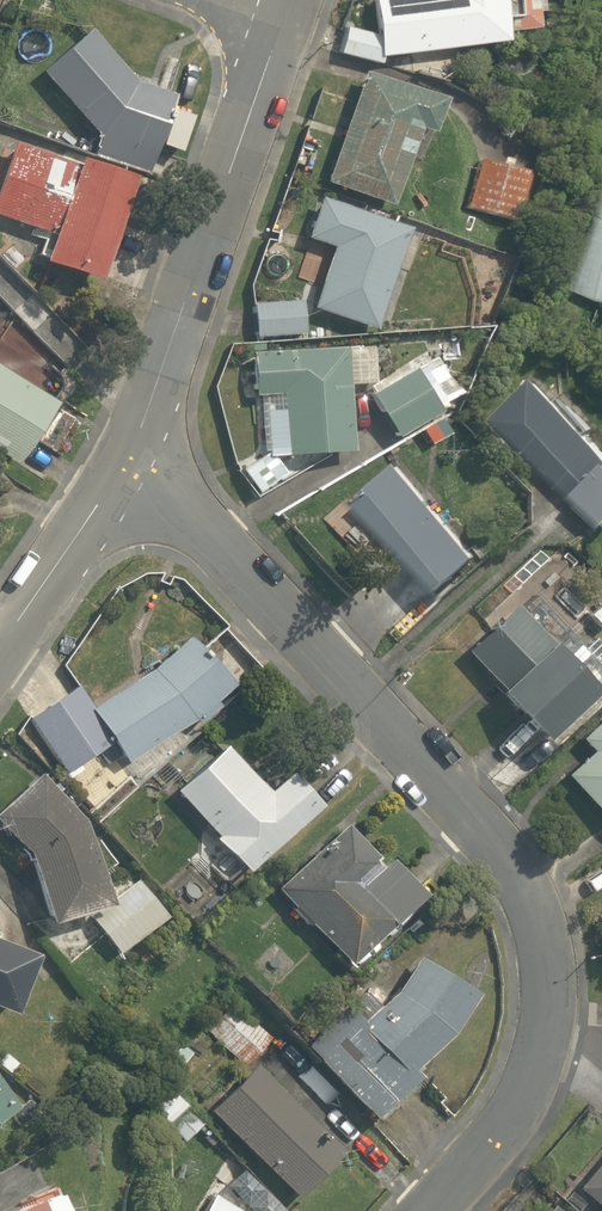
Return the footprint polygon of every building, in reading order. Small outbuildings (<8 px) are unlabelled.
[(336,53),(377,64),(379,56),(490,42),(490,33),(528,28),(523,0),(368,0),(372,35),(342,27),(336,53)] [(154,154),(176,161),(188,116),(175,116),(175,97),(133,79),(85,31),(36,82),(91,138),(90,160),(150,179),(154,154)] [(359,71),(321,182),(388,206),(414,129),(426,133),(438,98),(359,71)] [(68,166),(9,148),(0,176),(0,222),(46,237),(68,166)] [(526,172),(478,159),(466,207),(513,221),(526,172)] [(130,187),(79,168),(42,266),(93,285),(130,187)] [(308,306),(371,328),(406,228),(316,197),(301,236),(328,245),(308,306)] [(598,214),(593,213),(589,225),(593,226),(573,286),(601,296),(601,200),(598,214)] [(302,333),(300,298),(250,302),(252,336),(302,333)] [(250,350),(247,351),(250,395),(261,394),(265,455),(349,449),(345,383),(373,382),(371,346),(353,346),(352,345),(263,350),(262,342),(250,343),(250,350)] [(414,375),(409,367),(382,384),(378,379),(366,386),(369,391),(366,392),(392,437),(435,410),(433,406),(455,392),(437,362),(414,375)] [(12,476),(57,409),(0,371),(0,468),(12,476)] [(489,419),(597,526),(601,522),(601,443),(534,373),(489,419)] [(279,475),(263,455),(240,470),(254,492),(279,475)] [(397,459),(346,504),(428,595),(481,549),(397,459)] [(601,627),(601,589),(590,600),(596,607),(587,615),(600,628),(601,627)] [(512,605),(462,649),(496,686),(491,690),(535,739),(590,689),(589,687),(601,675),(601,672),(601,671),(601,670),(601,646),(594,637),(580,647),(571,636),(554,651),(512,605)] [(146,667),(88,707),(108,740),(122,760),(186,717),(190,722),(210,704),(205,698),(223,680),(180,636),(146,667)] [(75,685),(25,718),(61,773),(108,740),(88,707),(75,685)] [(577,739),(588,751),(562,775),(601,819),(601,716),(577,739)] [(239,869),(310,802),(281,770),(261,788),(220,743),(171,790),(212,834),(209,837),(239,869)] [(4,815),(31,846),(53,921),(88,912),(122,951),(165,913),(47,777),(4,815)] [(342,962),(416,891),(384,856),(375,864),(370,859),(373,856),(343,823),(273,888),(342,962)] [(13,1015),(35,950),(0,939),(0,1010),(13,1015)] [(376,1004),(362,991),(344,1006),(341,1003),(297,1043),(362,1115),(408,1076),(401,1068),(443,1031),(470,991),(413,955),(391,990),(376,1004)] [(233,1003),(206,1031),(241,1065),(269,1037),(233,1003)] [(252,1062),(205,1109),(293,1195),(339,1149),(252,1062)] [(18,1108),(0,1084),(0,1121),(18,1108)] [(573,1186),(601,1210),(601,1153),(573,1186)] [(63,1185),(39,1195),(41,1201),(17,1210),(75,1210),(63,1185)] [(210,1195),(200,1210),(237,1210),(210,1195)]
